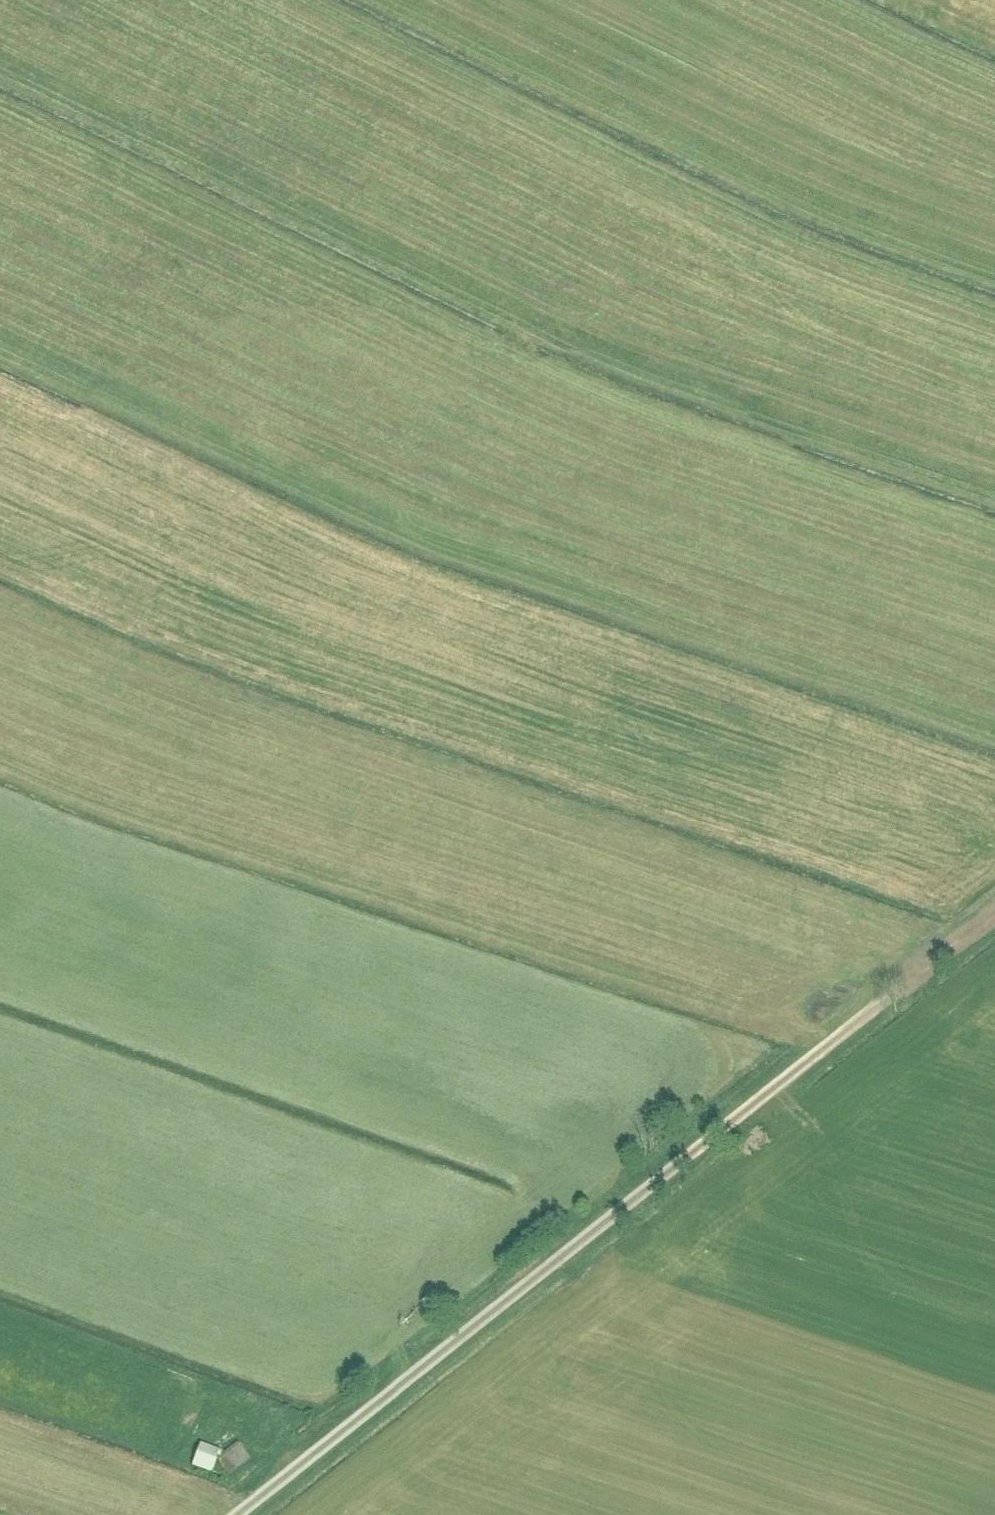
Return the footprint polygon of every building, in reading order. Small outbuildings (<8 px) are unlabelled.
[(227,1478),(249,1462),(236,1445),(214,1461),(227,1478)] [(206,1473),(212,1462),(198,1456),(193,1468),(206,1473)]
